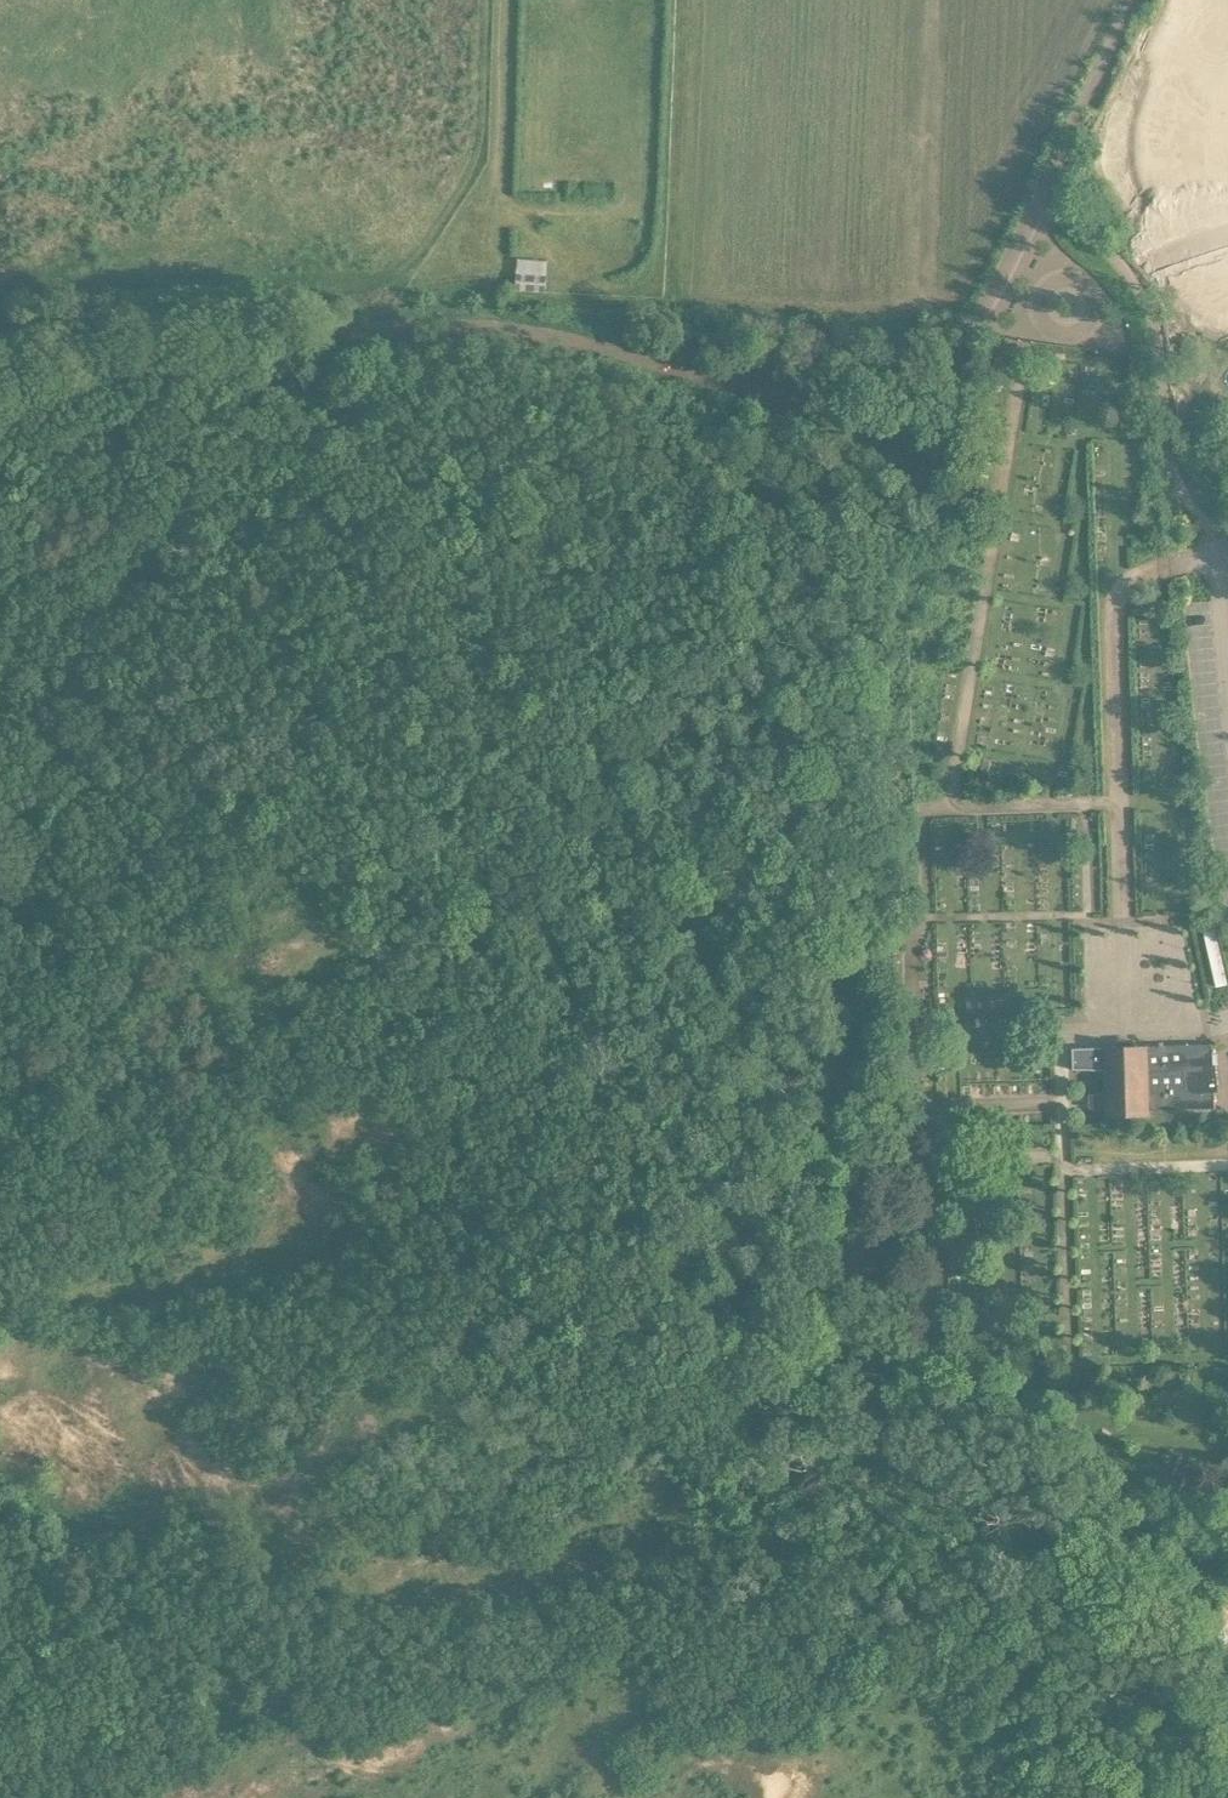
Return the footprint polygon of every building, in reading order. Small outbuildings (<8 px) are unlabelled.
[(516,259),(515,283),(546,284),(546,260),(516,259)] [(1212,1045),(1104,1049),(1071,1050),(1072,1071),(1105,1070),(1106,1119),(1180,1117),(1180,1111),(1214,1110),(1213,1093),(1217,1093),(1214,1066),(1212,1066),(1212,1045)]
